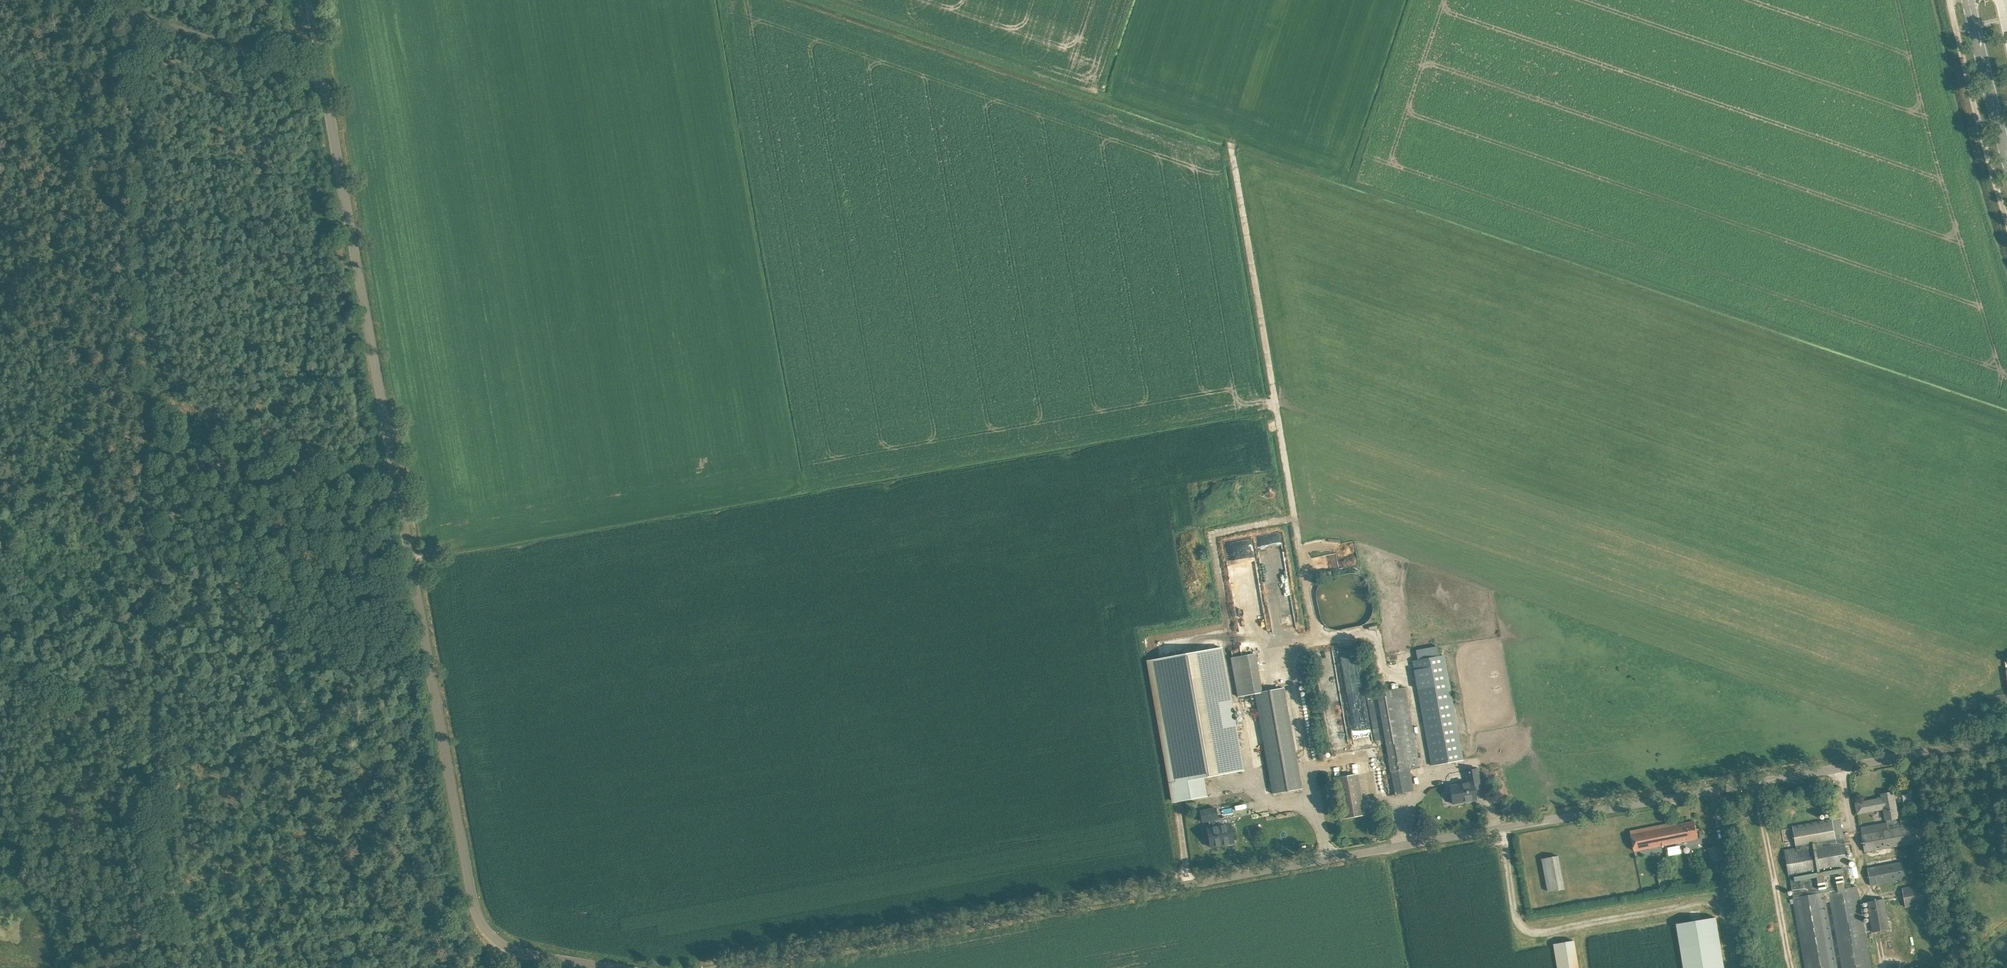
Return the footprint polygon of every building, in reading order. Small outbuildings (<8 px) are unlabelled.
[(1223,541),(1226,553),(1252,548),(1249,536),(1223,541)] [(1313,556),(1314,572),(1338,571),(1337,554),(1313,556)] [(1418,660),(1412,661),(1431,765),(1463,760),(1444,655),(1440,656),(1438,646),(1416,650),(1418,660)] [(1221,647),(1149,660),(1174,802),(1206,796),(1203,777),(1243,770),(1221,647)] [(1262,692),(1262,691),(1255,653),(1231,657),(1238,697),(1254,694),(1262,692)] [(1254,694),(1272,794),(1303,788),(1284,687),(1262,691),(1262,692),(1254,694)] [(1413,791),(1409,769),(1420,768),(1406,687),(1377,692),(1395,794),(1413,791)] [(1350,705),(1351,736),(1364,736),(1363,729),(1368,728),(1367,705),(1350,705)] [(1449,785),(1453,804),(1476,800),(1475,793),(1481,792),(1477,768),(1465,770),(1467,782),(1449,785)] [(1336,777),(1343,818),(1364,814),(1357,773),(1336,777)] [(1951,800),(1949,790),(1937,792),(1939,802),(1951,800)] [(1882,798),(1856,803),(1858,814),(1884,809),(1886,820),(1887,820),(1887,822),(1888,829),(1899,827),(1899,825),(1913,823),(1911,813),(1900,815),(1900,817),(1898,817),(1893,792),(1882,794),(1882,798)] [(1202,822),(1208,820),(1210,827),(1207,828),(1210,847),(1234,843),(1230,824),(1217,826),(1216,819),(1217,819),(1216,808),(1200,811),(1202,822)] [(1849,866),(1854,865),(1853,860),(1848,861),(1841,826),(1840,816),(1794,825),(1798,848),(1785,850),(1790,878),(1794,897),(1793,898),(1805,967),(1838,967),(1826,902),(1830,901),(1842,967),(1872,967),(1857,886),(1852,887),(1848,868),(1849,867),(1849,866)] [(1676,825),(1676,822),(1631,831),(1635,852),(1698,839),(1695,821),(1676,825)] [(1870,825),(1861,827),(1863,834),(1862,834),(1865,851),(1914,843),(1924,841),(1921,823),(1899,827),(1888,829),(1871,832),(1870,825)] [(1711,862),(1723,859),(1720,845),(1708,848),(1711,862)] [(1916,847),(1904,849),(1905,856),(1917,854),(1916,847)] [(1560,866),(1558,856),(1543,859),(1549,892),(1565,889),(1560,866)] [(1871,885),(1878,884),(1879,888),(1883,888),(1882,883),(1910,878),(1907,861),(1868,868),(1871,885)] [(1935,902),(1931,883),(1903,888),(1906,907),(1935,902)] [(1885,899),(1867,902),(1873,932),(1890,929),(1885,899)] [(1684,967),(1725,967),(1717,917),(1677,924),(1684,967)] [(1558,967),(1579,967),(1575,940),(1554,944),(1558,967)]
